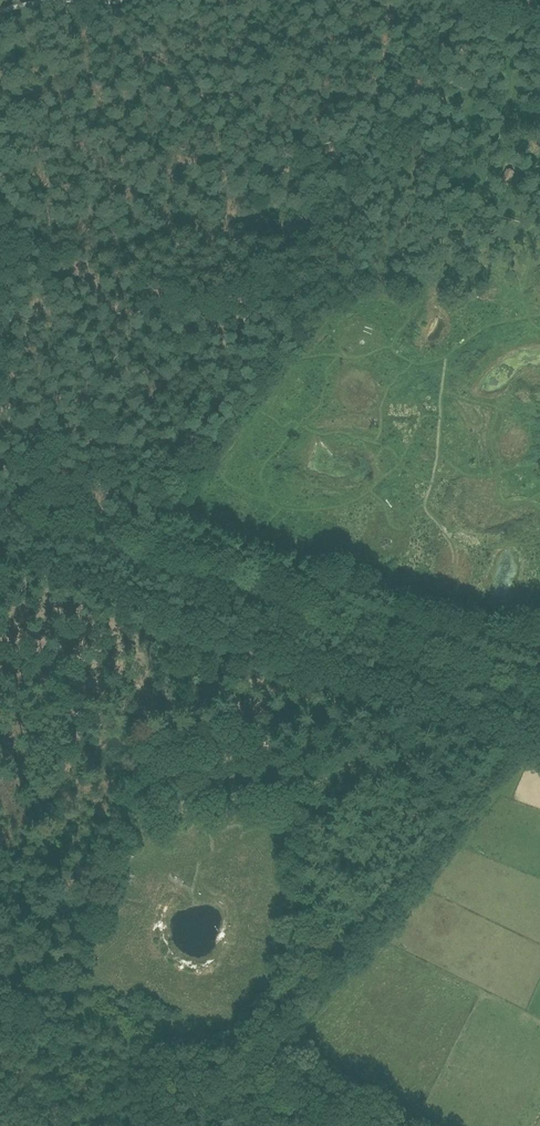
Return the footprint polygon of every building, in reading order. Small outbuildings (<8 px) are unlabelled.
[(510,181),(514,173),(513,169),(509,168),(506,169),(502,177),(503,180),(507,181),(510,181)] [(199,889),(208,888),(207,879),(198,880),(199,889)]
